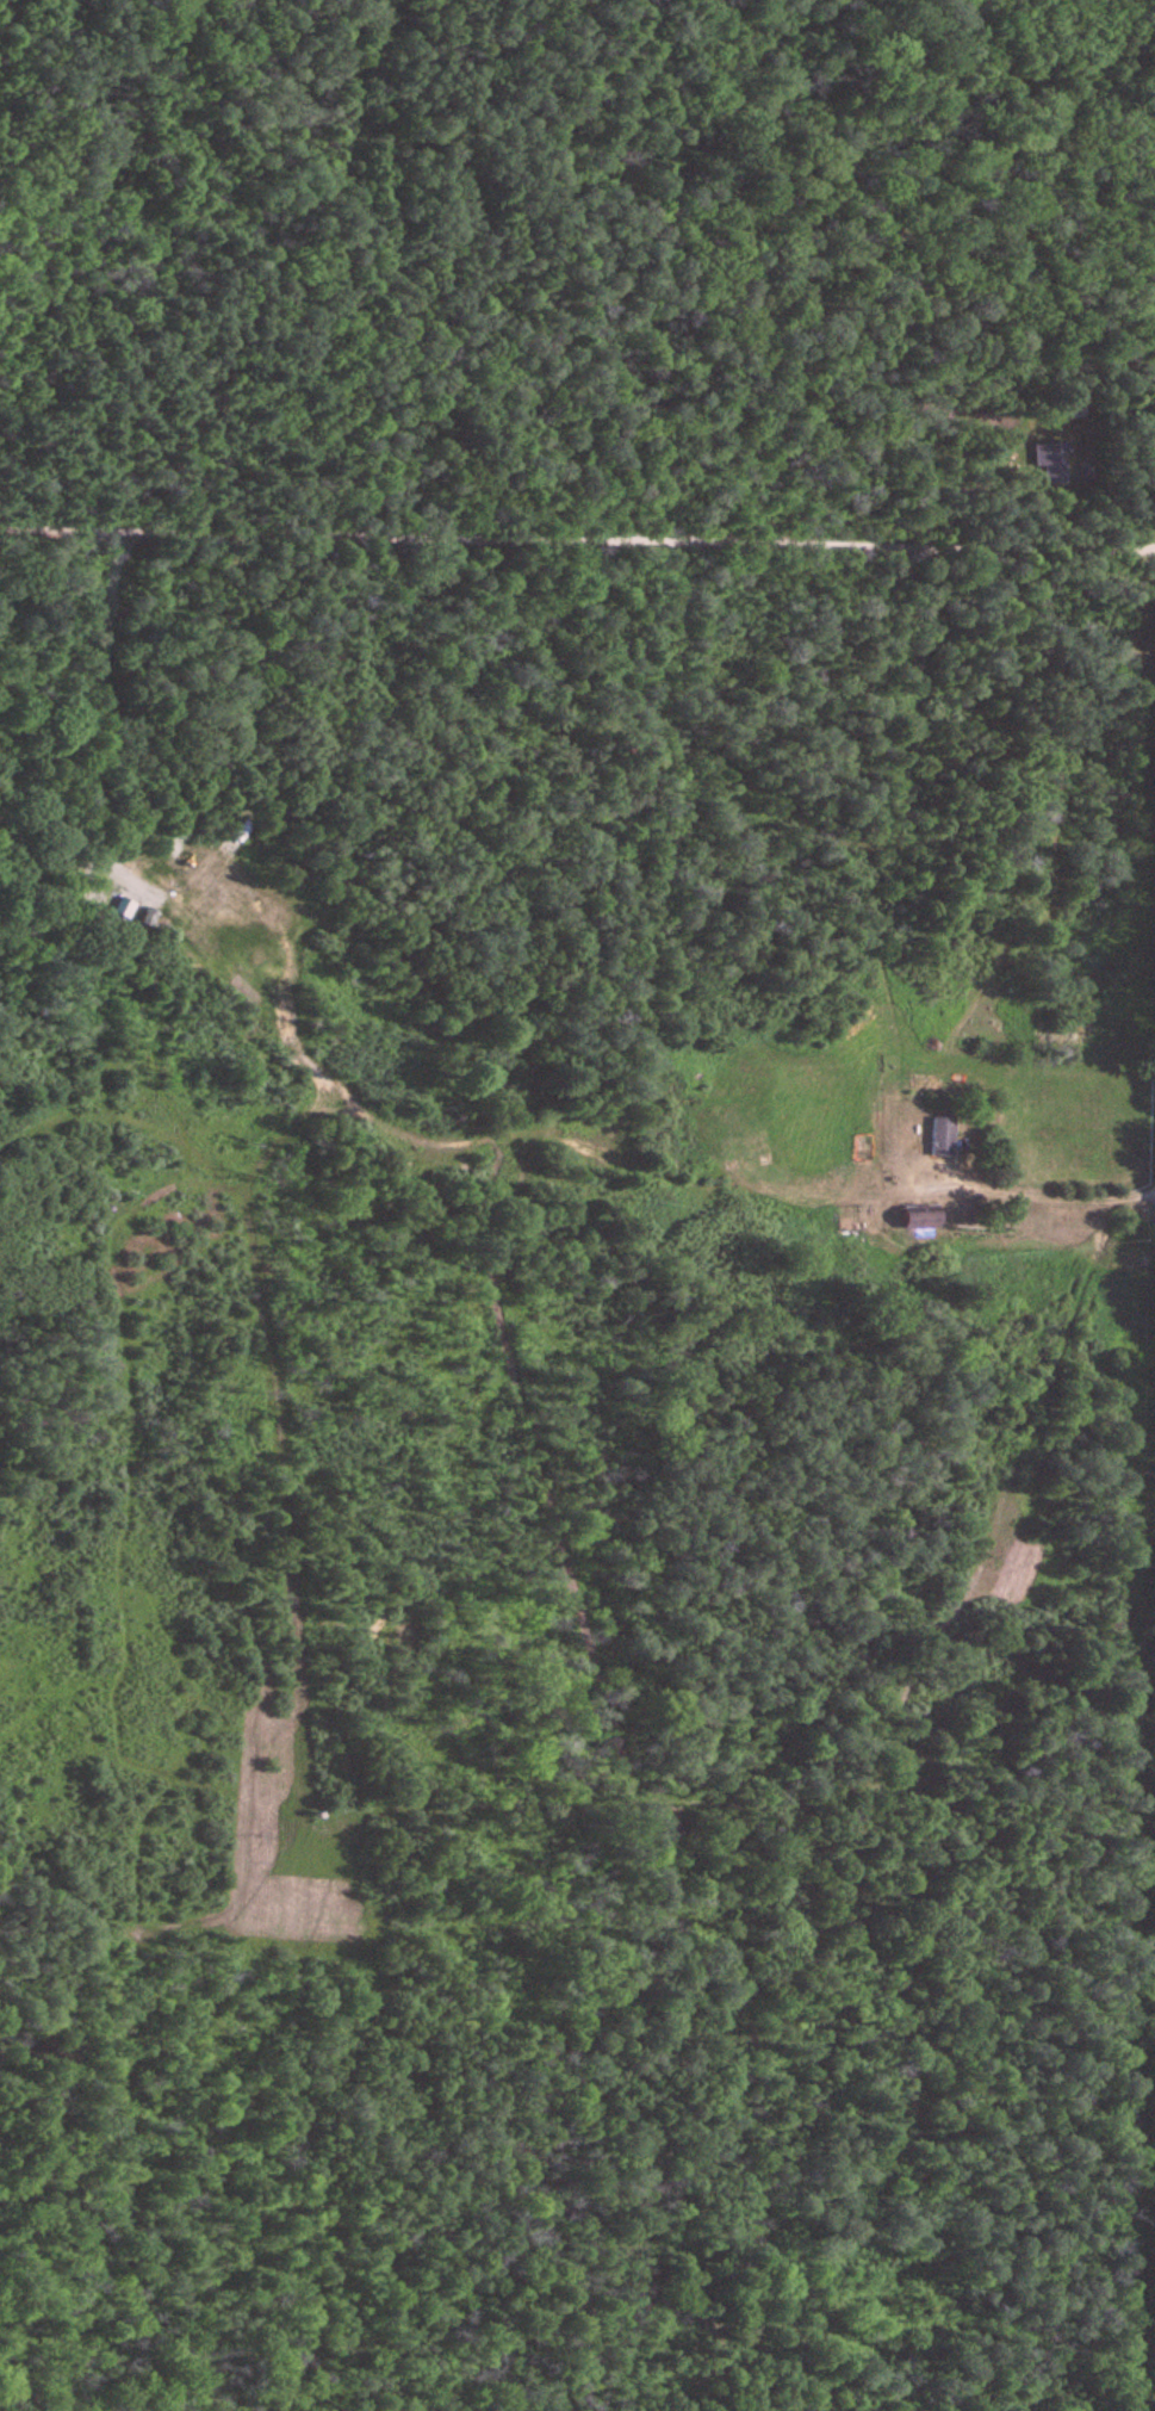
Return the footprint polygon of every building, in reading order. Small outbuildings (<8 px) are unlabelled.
[(1067,443),(1045,443),(1045,484),(1067,484),(1067,443)] [(955,1157),(955,1117),(932,1117),(932,1157),(955,1157)] [(902,1229),(940,1229),(940,1207),(902,1207),(902,1229)]
